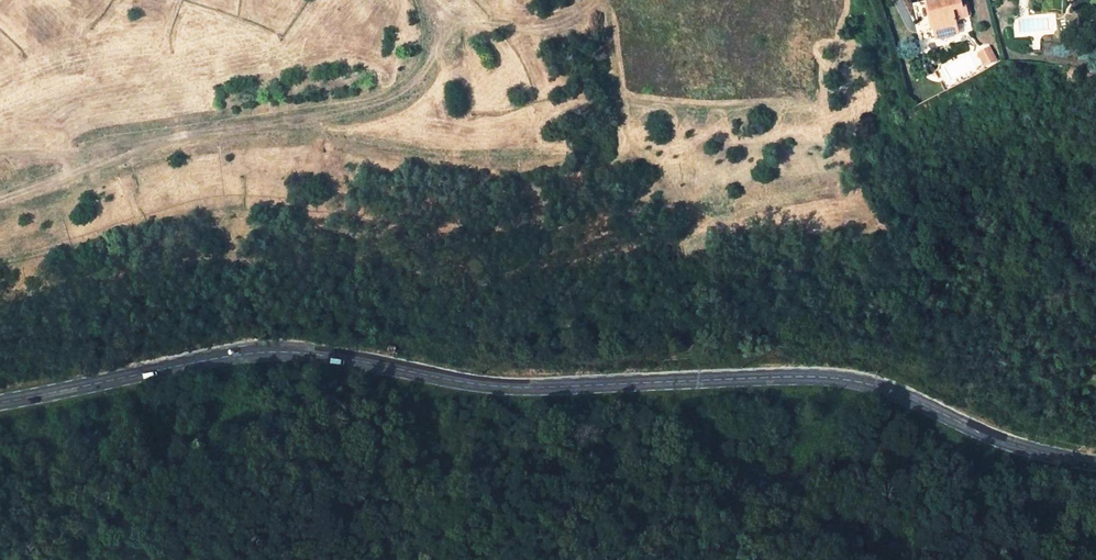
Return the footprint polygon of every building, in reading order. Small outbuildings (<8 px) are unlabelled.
[(939,0),(926,0),(913,3),(922,41),(956,33),(953,19),(967,16),(964,6),(961,6),(959,0),(944,0),(939,1),(939,0)] [(988,46),(978,53),(986,65),(996,59),(988,46)] [(267,388),(268,396),(286,394),(285,386),(267,388)]
